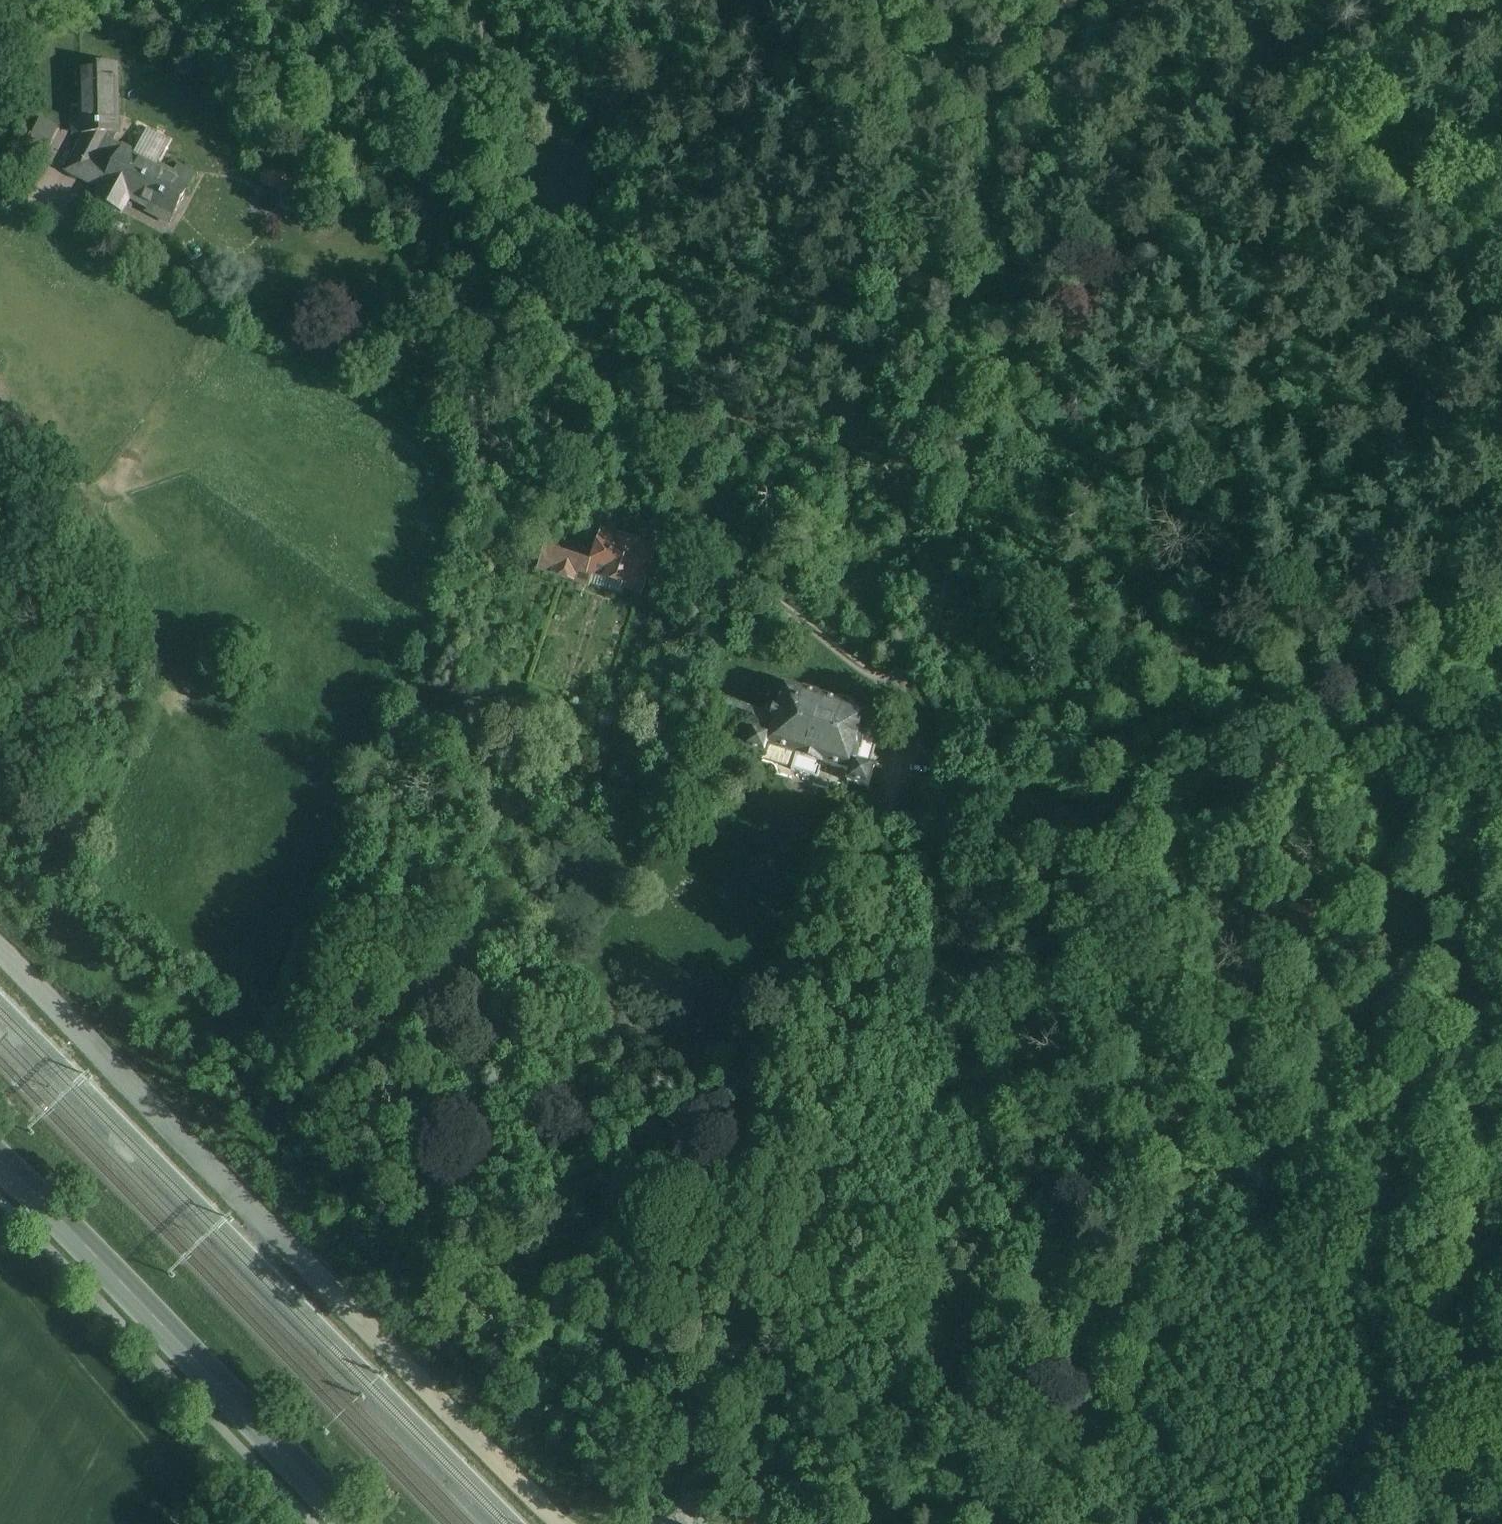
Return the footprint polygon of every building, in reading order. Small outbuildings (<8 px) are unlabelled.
[(126,217),(137,197),(177,218),(201,173),(179,161),(174,170),(124,144),(121,64),(86,65),(89,129),(68,169),(99,185),(92,199),(126,217)] [(262,189),(273,189),(276,191),(277,203),(283,217),(293,215),(290,199),(281,182),(281,177),(277,169),(267,167),(258,175),(257,182),(262,189)] [(583,556),(589,539),(549,526),(543,543),(583,556)] [(655,550),(602,532),(591,560),(547,545),(538,570),(587,588),(591,575),(640,592),(655,550)] [(853,759),(867,714),(790,690),(781,718),(715,697),(702,740),(866,791),(874,765),(853,759)]
